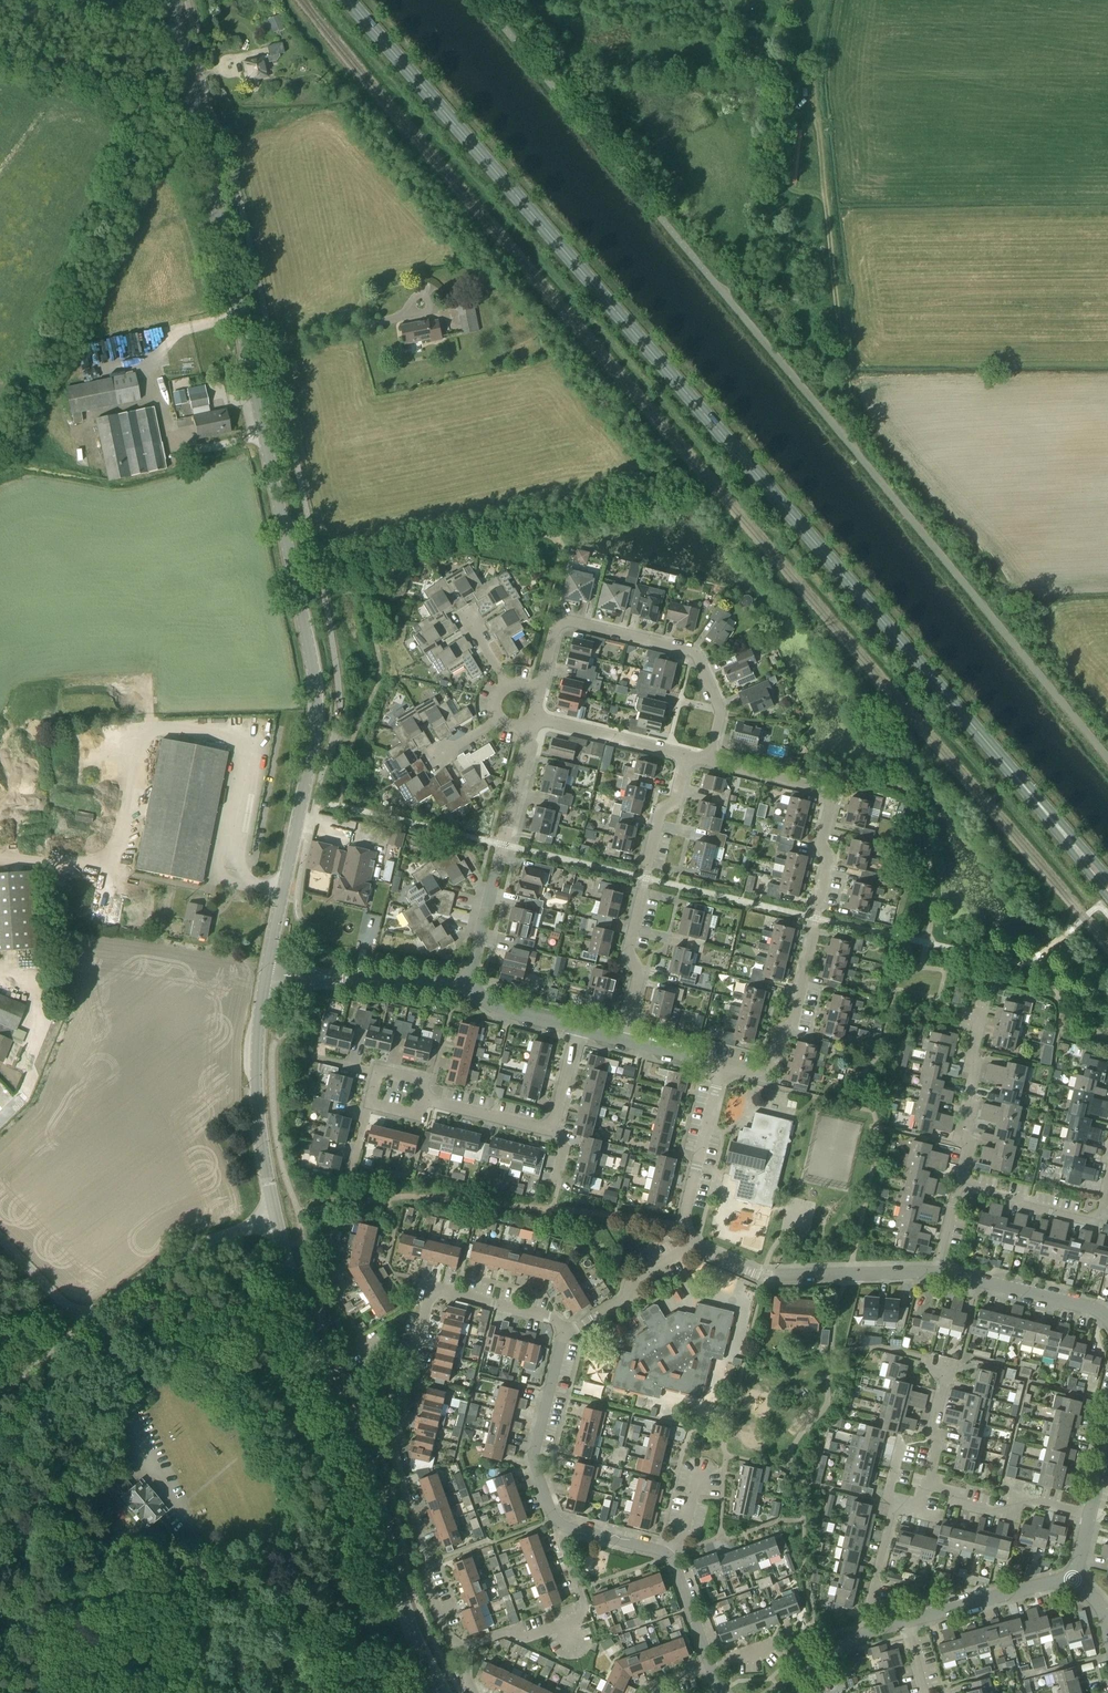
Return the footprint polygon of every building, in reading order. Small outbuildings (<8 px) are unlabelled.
[(269,29),(279,26),(276,13),(266,15),(269,29)] [(267,48),(268,54),(269,57),(244,63),(248,82),(267,78),(264,65),(276,62),(279,57),(279,55),(284,54),(282,44),(267,48)] [(784,116),(787,134),(797,133),(794,114),(784,116)] [(474,305),(458,308),(463,335),(479,332),(474,305)] [(428,322),(402,327),(406,345),(432,339),(432,342),(443,340),(439,322),(429,324),(428,322)] [(160,377),(158,365),(166,363),(163,351),(153,353),(156,367),(153,368),(155,378),(160,377)] [(105,366),(106,371),(129,365),(127,360),(105,366)] [(70,415),(81,413),(140,401),(135,373),(65,388),(70,415)] [(209,405),(205,386),(187,390),(191,409),(209,405)] [(47,400),(52,389),(47,387),(41,397),(47,400)] [(183,391),(172,393),(173,400),(184,398),(183,391)] [(94,419),(106,477),(107,482),(166,470),(153,408),(94,419)] [(193,417),(198,440),(231,432),(226,410),(193,417)] [(37,419),(35,424),(43,428),(45,423),(37,419)] [(67,439),(66,447),(74,448),(75,440),(67,439)] [(589,555),(576,552),(574,562),(586,565),(589,555)] [(468,576),(474,573),(470,566),(464,569),(468,576)] [(452,573),(443,579),(452,593),(458,589),(466,603),(472,599),(469,595),(472,593),(464,579),(468,576),(464,569),(463,568),(453,574),(452,573)] [(629,572),(627,583),(635,585),(638,574),(629,572)] [(474,573),(468,576),(464,579),(472,593),(469,595),(472,599),(475,597),(478,602),(475,603),(478,609),(478,610),(491,602),(487,596),(501,588),(499,584),(496,578),(482,586),(474,573)] [(491,602),(478,610),(478,611),(481,616),(497,607),(495,605),(502,601),(505,607),(518,600),(520,598),(514,589),(513,589),(508,581),(511,579),(509,575),(509,574),(508,574),(507,573),(506,573),(505,573),(504,573),(496,578),(499,584),(501,588),(487,596),(491,602)] [(589,603),(590,595),(594,580),(577,576),(576,578),(568,576),(562,600),(579,604),(580,601),(589,603)] [(452,593),(443,579),(434,584),(434,586),(424,592),(429,600),(433,598),(442,611),(445,610),(447,614),(453,610),(445,597),(452,593)] [(615,613),(616,610),(624,612),(628,596),(630,589),(613,585),(612,587),(604,585),(598,609),(615,613)] [(634,597),(633,603),(630,614),(640,616),(639,619),(656,623),(662,601),(664,593),(647,589),(637,586),(636,590),(634,597)] [(429,600),(423,603),(431,617),(418,625),(421,631),(424,635),(438,626),(441,632),(454,624),(453,624),(449,619),(447,620),(444,616),(447,614),(445,610),(442,611),(433,598),(429,600)] [(518,600),(505,607),(503,608),(507,614),(500,618),(499,616),(484,625),(487,630),(487,631),(500,623),(504,629),(518,620),(521,625),(529,620),(522,610),(523,609),(518,600)] [(667,619),(679,622),(678,628),(693,632),(698,611),(671,604),(667,619)] [(718,607),(710,619),(717,623),(707,638),(721,647),(733,629),(724,623),(730,615),(718,607)] [(500,623),(487,631),(487,632),(490,638),(495,635),(509,658),(519,652),(511,639),(524,631),(521,625),(518,620),(504,629),(500,623)] [(421,631),(413,635),(419,646),(418,647),(424,656),(438,647),(435,641),(441,637),(443,640),(458,630),(455,625),(454,624),(441,632),(438,626),(424,635),(421,631)] [(607,632),(606,637),(619,640),(620,635),(607,632)] [(472,634),(467,638),(474,648),(478,645),(472,634)] [(588,643),(574,639),(571,653),(590,658),(592,649),(600,651),(601,646),(604,647),(606,640),(589,636),(588,643)] [(438,647),(424,656),(426,655),(432,664),(433,663),(439,674),(447,669),(445,665),(459,656),(455,650),(468,642),(467,642),(464,637),(450,645),(451,648),(444,652),(440,646),(438,647)] [(470,643),(468,642),(455,650),(459,656),(445,665),(447,669),(451,675),(464,667),(472,680),(482,674),(468,651),(473,648),(470,643)] [(653,673),(673,678),(676,665),(662,661),(664,655),(648,651),(646,657),(649,658),(648,663),(645,665),(644,671),(653,673)] [(739,663),(724,669),(730,683),(751,675),(746,664),(754,660),(750,651),(736,657),(739,663)] [(590,658),(571,653),(567,666),(581,670),(579,677),(602,682),(603,678),(599,677),(600,674),(595,673),(596,668),(588,666),(590,658)] [(653,673),(644,671),(640,670),(635,690),(638,691),(653,695),(654,695),(656,688),(669,692),(673,678),(653,673)] [(776,676),(769,679),(772,685),(778,681),(776,676)] [(602,682),(579,677),(578,684),(564,680),(561,694),(580,698),(582,690),(590,692),(590,689),(599,691),(602,682)] [(768,682),(739,694),(743,703),(749,701),(754,714),(773,706),(768,694),(772,692),(768,682)] [(653,695),(638,691),(636,698),(638,698),(635,710),(637,712),(641,713),(663,719),(666,705),(651,701),(653,695)] [(580,698),(561,694),(557,707),(571,710),(569,717),(583,720),(586,709),(578,707),(580,698)] [(503,708),(517,713),(521,701),(507,696),(503,708)] [(413,706),(422,721),(423,723),(429,719),(434,726),(431,727),(440,742),(445,739),(446,739),(438,726),(444,722),(436,708),(440,706),(435,698),(425,704),(424,703),(415,708),(413,706)] [(445,702),(440,706),(436,708),(444,722),(438,726),(446,739),(447,739),(453,736),(450,731),(473,718),(467,707),(454,716),(445,702)] [(422,721),(413,706),(404,711),(403,708),(393,714),(396,718),(394,719),(396,722),(390,725),(394,730),(403,725),(411,739),(417,735),(425,748),(426,748),(432,745),(422,729),(420,731),(416,724),(422,721)] [(663,719),(641,713),(639,721),(631,720),(628,731),(643,735),(644,728),(659,732),(663,719)] [(738,722),(734,741),(748,745),(746,752),(761,756),(764,746),(757,745),(761,731),(743,727),(744,723),(738,722)] [(403,725),(394,730),(393,731),(401,744),(388,752),(391,758),(394,762),(408,754),(410,757),(414,754),(412,751),(417,748),(418,751),(424,748),(425,748),(417,735),(411,739),(403,725)] [(553,740),(550,754),(573,760),(576,746),(586,748),(587,741),(569,737),(568,743),(553,740)] [(162,740),(143,834),(135,870),(201,883),(227,753),(162,740)] [(601,758),(605,746),(605,745),(593,743),(590,756),(601,758)] [(480,781),(484,779),(490,776),(482,762),(495,754),(489,744),(466,758),(463,753),(458,757),(458,758),(465,771),(471,767),(480,781)] [(605,746),(602,762),(610,764),(614,748),(605,746)] [(394,762),(391,758),(383,763),(390,773),(388,774),(394,783),(408,775),(405,768),(418,760),(414,754),(410,757),(408,754),(394,762)] [(624,779),(638,782),(639,776),(653,779),(656,766),(650,764),(652,757),(639,754),(636,769),(626,767),(624,779)] [(783,756),(781,764),(790,766),(792,758),(783,756)] [(465,771),(458,758),(457,759),(452,762),(461,777),(463,775),(467,782),(461,786),(462,788),(470,800),(479,795),(478,793),(489,787),(484,779),(480,781),(471,767),(465,771)] [(547,766),(544,779),(565,785),(567,776),(575,779),(578,767),(558,762),(557,768),(547,766)] [(440,771),(440,772),(447,785),(441,788),(450,803),(446,805),(451,813),(461,807),(462,808),(471,802),(470,800),(462,788),(456,792),(452,785),(455,783),(445,768),(440,771)] [(431,782),(429,779),(425,781),(427,784),(413,793),(418,802),(419,803),(432,795),(440,809),(446,805),(450,803),(441,788),(447,785),(440,772),(439,773),(434,777),(435,779),(431,782)] [(412,781),(408,775),(394,783),(400,793),(401,792),(407,802),(408,802),(411,806),(418,802),(413,793),(427,784),(425,781),(429,779),(425,773),(412,781)] [(715,799),(728,803),(731,791),(723,790),(725,781),(706,777),(703,790),(716,793),(715,799)] [(543,784),(540,793),(555,797),(554,803),(559,805),(568,807),(570,808),(573,797),(570,797),(571,795),(563,793),(565,785),(544,779),(543,784)] [(638,782),(624,779),(622,785),(627,786),(624,799),(643,804),(646,791),(636,788),(638,782)] [(807,816),(808,809),(811,809),(812,806),(813,807),(814,804),(810,803),(804,801),(806,795),(792,791),(789,806),(778,803),(776,809),(787,811),(807,816)] [(595,793),(593,802),(600,804),(601,803),(603,803),(605,796),(595,793)] [(771,801),(767,796),(762,799),(766,805),(771,801)] [(867,816),(869,809),(880,811),(883,799),(869,796),(868,802),(851,798),(849,806),(846,805),(846,808),(845,808),(844,811),(848,812),(848,811),(867,816)] [(643,804),(624,799),(622,806),(613,804),(610,816),(614,816),(614,817),(628,820),(633,821),(634,815),(640,816),(643,804)] [(728,803),(715,799),(713,806),(700,802),(696,816),(703,817),(716,820),(722,821),(725,809),(726,809),(728,803)] [(559,805),(557,813),(560,814),(566,815),(568,807),(559,805)] [(534,820),(552,824),(555,812),(537,808),(536,809),(533,809),(534,815),(535,815),(534,820)] [(72,817),(88,820),(90,812),(73,809),(72,817)] [(807,816),(787,811),(786,819),(775,816),(773,821),(784,824),(784,825),(803,830),(804,829),(805,821),(808,822),(809,819),(810,820),(811,817),(807,816)] [(848,811),(848,812),(846,819),(843,818),(842,821),(841,821),(841,823),(845,824),(845,825),(861,829),(860,835),(873,839),(875,832),(864,829),(866,822),(877,824),(878,819),(867,816),(848,811)] [(628,820),(614,817),(613,823),(618,824),(615,837),(634,841),(637,829),(627,826),(628,820)] [(703,817),(700,830),(713,833),(712,839),(725,843),(727,836),(719,834),(722,821),(716,820),(703,817)] [(552,824),(534,820),(531,832),(547,836),(545,844),(551,846),(553,837),(549,836),(552,824)] [(803,830),(784,825),(782,832),(771,829),(770,834),(781,837),(779,845),(792,848),(794,841),(800,842),(802,834),(805,835),(806,832),(807,832),(808,830),(804,829),(803,830)] [(390,831),(387,845),(402,849),(405,834),(390,831)] [(873,839),(860,835),(858,842),(852,840),(850,848),(847,847),(847,850),(845,850),(845,853),(849,854),(868,858),(870,851),(881,854),(882,848),(871,845),(873,839)] [(634,841),(615,837),(613,844),(608,843),(605,855),(619,858),(621,852),(631,854),(634,841)] [(725,843),(712,839),(710,846),(697,842),(693,855),(713,860),(716,847),(723,849),(725,843)] [(313,842),(306,869),(332,875),(332,874),(342,876),(342,878),(341,878),(336,899),(365,906),(370,884),(377,854),(349,847),(347,853),(338,851),(339,848),(313,842)] [(792,848),(779,845),(777,851),(788,854),(787,861),(776,858),(774,864),(785,867),(804,872),(805,871),(806,864),(809,864),(810,862),(811,862),(812,859),(808,858),(791,854),(792,848)] [(433,863),(441,878),(442,880),(449,876),(455,885),(465,880),(464,878),(472,874),(464,861),(461,863),(454,852),(443,859),(442,858),(433,863)] [(849,854),(847,861),(844,860),(843,863),(842,863),(842,866),(846,867),(845,867),(862,871),(861,878),(874,881),(876,874),(865,871),(867,864),(878,867),(879,861),(868,858),(849,854)] [(713,860),(693,855),(690,868),(704,871),(702,878),(716,881),(718,870),(711,869),(713,860)] [(431,896),(434,895),(439,892),(440,893),(441,892),(435,882),(441,878),(433,863),(432,861),(422,867),(423,868),(411,875),(417,885),(422,882),(431,896)] [(520,882),(542,887),(546,874),(553,875),(554,869),(540,865),(538,871),(525,868),(522,882),(520,881),(520,882)] [(804,872),(785,867),(783,874),(772,871),(771,877),(782,879),(782,880),(801,885),(801,884),(803,877),(806,877),(807,875),(808,875),(809,872),(805,871),(804,872)] [(39,949),(34,871),(0,874),(0,952),(39,949)] [(874,881),(861,878),(859,884),(854,883),(852,891),(849,890),(849,893),(848,893),(847,895),(851,896),(870,901),(872,894),(883,896),(884,891),(873,888),(873,887),(874,881)] [(801,885),(782,880),(780,887),(769,884),(766,896),(780,900),(781,893),(798,897),(800,890),(803,890),(804,887),(805,888),(805,885),(801,884),(801,885)] [(422,882),(417,885),(408,891),(406,897),(412,907),(415,912),(430,903),(432,897),(431,896),(422,882)] [(542,887),(520,882),(516,896),(529,899),(528,905),(530,906),(542,909),(544,903),(539,901),(541,896),(538,895),(540,887),(542,888),(542,887)] [(618,886),(606,883),(601,882),(598,894),(603,895),(601,902),(620,907),(623,894),(617,893),(618,886)] [(563,884),(561,892),(569,894),(571,886),(563,884)] [(580,888),(575,887),(574,886),(572,895),(579,897),(581,888),(580,888)] [(453,901),(455,895),(454,893),(444,891),(441,892),(440,893),(439,897),(439,898),(453,901)] [(851,896),(849,904),(846,903),(845,906),(844,906),(844,908),(848,909),(848,910),(853,911),(852,918),(865,921),(869,906),(880,909),(881,904),(870,901),(851,896)] [(620,907),(601,902),(598,915),(593,914),(591,920),(605,924),(607,917),(617,920),(620,907)] [(430,903),(415,912),(412,907),(402,913),(409,925),(408,925),(413,935),(416,933),(430,924),(426,918),(437,912),(435,910),(435,911),(434,911),(431,906),(430,903)] [(201,907),(188,904),(185,919),(193,921),(190,936),(205,939),(209,918),(199,916),(201,907)] [(450,916),(451,909),(437,906),(436,906),(435,910),(437,912),(438,914),(448,917),(450,916)] [(513,908),(510,922),(532,927),(535,914),(542,916),(543,909),(542,909),(530,906),(528,912),(513,908)] [(685,909),(681,922),(709,928),(713,909),(700,906),(698,912),(685,909)] [(791,943),(793,936),(796,937),(797,934),(798,934),(798,931),(794,930),(789,928),(790,922),(777,919),(773,933),(762,930),(761,936),(772,939),(772,938),(791,943)] [(605,924),(591,920),(587,920),(584,932),(593,934),(592,941),(611,945),(614,933),(604,930),(605,924)] [(532,927),(510,922),(506,936),(521,939),(520,946),(533,949),(535,943),(528,941),(532,927)] [(709,928),(681,922),(678,935),(692,938),(690,944),(704,948),(709,928)] [(432,923),(430,924),(416,933),(421,942),(422,942),(429,953),(440,947),(442,950),(455,943),(450,935),(451,934),(445,924),(436,929),(432,923)] [(550,938),(558,940),(560,934),(551,932),(550,938)] [(848,957),(850,950),(860,952),(863,940),(850,937),(848,943),(832,939),(830,947),(827,946),(826,949),(825,949),(824,952),(828,953),(828,952),(848,957)] [(772,938),(772,939),(770,946),(759,943),(758,949),(769,952),(769,951),(788,956),(790,949),(793,949),(793,947),(795,947),(795,944),(791,943),(772,938)] [(611,945),(592,941),(589,953),(584,952),(582,959),(596,962),(598,956),(608,958),(611,945)] [(675,947),(672,960),(692,965),(695,952),(702,954),(704,948),(690,944),(689,951),(675,947)] [(513,948),(511,955),(506,953),(503,967),(525,972),(527,962),(534,964),(537,954),(513,948)] [(769,951),(769,952),(767,959),(756,956),(755,962),(766,964),(785,969),(787,962),(790,962),(790,960),(791,960),(792,957),(788,956),(769,951)] [(828,952),(828,953),(827,960),(824,959),(823,962),(822,962),(821,964),(825,965),(844,970),(845,970),(846,963),(857,965),(859,960),(848,957),(828,952)] [(565,962),(557,960),(555,970),(563,972),(565,962)] [(692,965),(672,960),(669,973),(683,976),(681,983),(695,986),(697,975),(689,973),(692,965)] [(785,969),(766,964),(764,972),(753,969),(750,982),(763,985),(765,978),(782,982),(784,975),(786,975),(787,972),(788,973),(789,970),(785,969)] [(825,965),(823,973),(820,972),(820,975),(819,975),(818,977),(822,978),(822,979),(828,980),(826,987),(840,990),(843,975),(854,978),(855,973),(845,970),(844,970),(825,965)] [(530,980),(523,978),(525,972),(503,967),(500,980),(509,982),(507,989),(527,994),(530,980)] [(595,990),(618,995),(619,990),(616,989),(617,981),(611,980),(613,973),(594,969),(590,988),(595,989),(595,990)] [(763,985),(750,982),(748,988),(746,988),(744,995),(733,993),(732,998),(743,1001),(762,1006),(762,1005),(764,998),(767,999),(768,996),(769,996),(769,994),(766,993),(766,992),(762,991),(763,985)] [(656,990),(652,1003),(672,1008),(673,1000),(680,1001),(683,991),(671,987),(669,994),(656,990)] [(618,995),(595,990),(594,997),(589,995),(586,1007),(600,1011),(601,1004),(611,1007),(613,999),(617,1000),(618,995)] [(956,990),(954,1002),(960,1003),(963,991),(956,990)] [(564,1004),(566,996),(558,994),(556,1002),(564,1004)] [(0,995),(0,1061),(2,1062),(10,1041),(14,1031),(25,1006),(0,995)] [(849,1013),(851,1006),(862,1009),(863,1003),(853,1000),(833,995),(831,1003),(829,1002),(828,1005),(827,1005),(826,1008),(830,1009),(849,1013)] [(743,1001),(741,1008),(730,1006),(729,1011),(740,1014),(759,1019),(759,1018),(761,1011),(764,1012),(765,1009),(766,1009),(766,1006),(762,1005),(762,1006),(743,1001)] [(1001,1020),(1020,1024),(1023,1013),(1028,1014),(1031,1004),(1020,1002),(1019,1005),(1005,1002),(1004,1010),(997,1008),(995,1019),(1001,1020)] [(672,1008),(652,1003),(649,1016),(663,1019),(661,1026),(675,1029),(679,1010),(672,1008)] [(363,1023),(366,1011),(358,1009),(355,1021),(363,1023)] [(830,1009),(828,1016),(825,1015),(825,1018),(824,1018),(823,1021),(827,1022),(846,1026),(848,1019),(859,1021),(860,1016),(849,1013),(830,1009)] [(366,1011),(363,1023),(362,1029),(368,1031),(364,1046),(377,1049),(382,1028),(375,1026),(377,1021),(371,1020),(373,1013),(366,1011)] [(337,1048),(342,1027),(335,1025),(338,1015),(325,1012),(321,1028),(328,1029),(324,1045),(337,1048)] [(740,1014),(738,1021),(727,1019),(726,1024),(737,1027),(756,1031),(758,1024),(761,1025),(761,1022),(762,1022),(763,1019),(759,1018),(759,1019),(740,1014)] [(393,1031),(382,1028),(377,1049),(390,1052),(394,1037),(400,1039),(404,1023),(396,1020),(393,1031)] [(996,1026),(994,1032),(1017,1037),(1020,1024),(1001,1020),(999,1027),(996,1026)] [(1045,1030),(1048,1031),(1053,1032),(1055,1023),(1047,1021),(1045,1030)] [(342,1027),(337,1048),(350,1051),(356,1024),(350,1022),(349,1028),(342,1027)] [(827,1022),(825,1029),(822,1028),(822,1031),(820,1031),(820,1034),(824,1035),(843,1040),(845,1032),(856,1034),(857,1029),(846,1026),(827,1022)] [(412,1025),(404,1023),(400,1039),(406,1040),(403,1056),(415,1059),(421,1037),(414,1036),(415,1030),(411,1029),(412,1025)] [(461,1024),(458,1036),(476,1040),(477,1034),(483,1036),(484,1029),(461,1024)] [(756,1031),(737,1027),(735,1034),(724,1032),(721,1044),(734,1047),(736,1041),(753,1045),(755,1037),(758,1038),(758,1035),(759,1035),(760,1032),(756,1031)] [(421,1037),(415,1059),(428,1062),(432,1046),(438,1048),(442,1032),(434,1030),(431,1040),(421,1037)] [(932,1032),(930,1039),(926,1038),(924,1039),(922,1049),(927,1050),(927,1051),(946,1055),(953,1057),(958,1035),(945,1032),(945,1036),(932,1032)] [(1017,1037),(994,1032),(993,1038),(996,1039),(995,1046),(1013,1051),(1017,1037)] [(1053,1041),(1047,1039),(1047,1037),(1042,1035),(1040,1043),(1052,1046),(1053,1041)] [(476,1040),(458,1036),(456,1047),(473,1052),(476,1040)] [(794,1056),(813,1060),(815,1053),(826,1056),(829,1043),(816,1040),(814,1047),(797,1043),(796,1051),(793,1050),(792,1053),(791,1052),(790,1055),(794,1056)] [(531,1053),(549,1057),(552,1046),(534,1041),(531,1053)] [(1041,1056),(1042,1056),(1051,1058),(1053,1048),(1042,1046),(1041,1056)] [(473,1052),(456,1047),(453,1059),(470,1063),(473,1052)] [(946,1055),(927,1051),(924,1063),(948,1069),(949,1064),(945,1063),(946,1055)] [(531,1053),(529,1064),(546,1068),(549,1057),(531,1053)] [(587,1067),(607,1072),(609,1066),(618,1068),(619,1062),(590,1055),(587,1067)] [(1097,1081),(1107,1083),(1107,1072),(1106,1071),(1107,1064),(1094,1061),(1095,1057),(1085,1055),(1082,1064),(1087,1065),(1084,1078),(1097,1081)] [(794,1056),(793,1063),(790,1063),(789,1065),(788,1065),(787,1068),(791,1069),(810,1073),(812,1066),(823,1068),(824,1063),(813,1060),(794,1056)] [(453,1059),(450,1071),(468,1075),(470,1063),(453,1059)] [(948,1069),(924,1063),(921,1077),(940,1081),(942,1074),(946,1075),(948,1069)] [(989,1065),(987,1072),(1024,1081),(1027,1068),(1008,1063),(1006,1069),(989,1065)] [(529,1064),(526,1075),(544,1079),(546,1068),(529,1064)] [(339,1069),(323,1065),(321,1073),(331,1076),(328,1086),(350,1092),(353,1079),(337,1075),(339,1069)] [(634,1078),(636,1069),(624,1066),(622,1075),(634,1078)] [(607,1072),(587,1067),(586,1069),(589,1069),(587,1079),(605,1083),(607,1072)] [(664,1088),(685,1093),(689,1076),(659,1069),(657,1075),(667,1078),(664,1088)] [(791,1069),(790,1076),(787,1075),(786,1078),(785,1078),(784,1081),(788,1082),(794,1083),(792,1090),(806,1093),(809,1079),(824,1082),(825,1077),(810,1073),(791,1069)] [(468,1075),(450,1071),(447,1082),(465,1087),(468,1075)] [(1024,1081),(987,1072),(985,1080),(1003,1084),(1001,1089),(1024,1095),(1025,1092),(1021,1091),(1024,1081)] [(544,1079),(526,1075),(523,1086),(541,1090),(544,1079)] [(1077,1076),(1074,1089),(1094,1093),(1105,1096),(1106,1091),(1095,1088),(1097,1081),(1084,1078),(1077,1076)] [(940,1081),(921,1077),(919,1084),(923,1085),(922,1090),(952,1098),(953,1093),(942,1090),(944,1082),(940,1081)] [(605,1083),(587,1079),(584,1090),(602,1095),(605,1083)] [(515,1096),(538,1101),(541,1090),(523,1086),(518,1084),(515,1096)] [(315,1096),(313,1103),(329,1107),(331,1101),(347,1104),(350,1092),(328,1086),(326,1093),(322,1092),(321,1098),(315,1096)] [(1074,1089),(1070,1087),(1069,1090),(1074,1091),(1071,1101),(1107,1111),(1107,1110),(1107,1103),(1092,1099),(1094,1093),(1074,1089)] [(685,1093),(664,1088),(662,1099),(679,1103),(682,1092),(685,1093)] [(1024,1095),(1001,1089),(1000,1096),(989,1093),(987,1099),(1002,1103),(1017,1107),(1020,1097),(1024,1098),(1024,1095)] [(602,1095),(584,1090),(581,1102),(599,1106),(602,1095)] [(922,1090),(919,1103),(938,1108),(940,1101),(951,1104),(952,1098),(922,1090)] [(679,1103),(662,1099),(659,1110),(677,1114),(679,1103)] [(938,1108),(919,1103),(912,1101),(909,1114),(916,1116),(953,1124),(954,1118),(937,1114),(938,1108)] [(1107,1111),(1071,1101),(1069,1112),(1064,1111),(1064,1113),(1068,1114),(1068,1115),(1088,1119),(1089,1114),(1106,1118),(1107,1111)] [(599,1106),(581,1102),(579,1113),(596,1118),(599,1106)] [(329,1107),(313,1103),(311,1111),(322,1114),(321,1118),(329,1120),(327,1127),(348,1132),(352,1119),(328,1113),(329,1107)] [(1002,1103),(1001,1108),(983,1104),(981,1111),(1018,1121),(1020,1110),(1025,1111),(1025,1109),(1021,1108),(1017,1107),(1002,1103)] [(677,1114),(659,1110),(656,1121),(674,1125),(677,1114)] [(1018,1121),(981,1111),(979,1119),(997,1124),(996,1129),(1019,1134),(1023,1135),(1023,1133),(1015,1131),(1018,1121)] [(579,1113),(576,1125),(593,1129),(596,1118),(579,1113)] [(789,1138),(793,1122),(755,1113),(750,1133),(739,1131),(736,1144),(731,1142),(726,1162),(732,1163),(728,1176),(739,1178),(734,1199),(750,1203),(752,1207),(756,1205),(772,1209),(776,1192),(779,1190),(777,1186),(788,1144),(791,1142),(789,1138)] [(1088,1119),(1068,1115),(1066,1122),(1069,1123),(1068,1128),(1099,1136),(1100,1130),(1089,1128),(1091,1120),(1088,1119)] [(953,1124),(916,1116),(912,1130),(932,1135),(933,1129),(950,1133),(953,1124)] [(656,1121),(654,1132),(671,1136),(674,1125),(656,1121)] [(440,1152),(446,1127),(434,1124),(432,1134),(425,1132),(421,1151),(428,1153),(429,1149),(440,1152)] [(593,1129),(576,1125),(573,1135),(584,1138),(591,1139),(593,1129)] [(380,1146),(384,1129),(372,1126),(368,1144),(380,1146)] [(314,1135),(312,1143),(328,1147),(330,1141),(345,1145),(348,1132),(327,1127),(324,1137),(314,1135)] [(446,1127),(440,1152),(452,1154),(458,1130),(446,1127)] [(1068,1128),(1065,1141),(1085,1146),(1087,1138),(1098,1141),(1099,1136),(1068,1128)] [(396,1132),(384,1129),(380,1146),(391,1149),(396,1132)] [(1019,1134),(996,1129),(994,1136),(983,1133),(981,1139),(1011,1146),(1014,1136),(1018,1137),(1019,1134)] [(458,1130),(452,1154),(463,1157),(469,1132),(458,1130)] [(407,1135),(396,1132),(391,1149),(403,1152),(407,1135)] [(481,1135),(469,1132),(463,1157),(482,1162),(486,1144),(480,1142),(481,1135)] [(654,1132),(651,1142),(668,1147),(671,1136),(654,1132)] [(407,1135),(403,1152),(415,1155),(419,1137),(407,1135)] [(491,1145),(486,1144),(482,1162),(488,1163),(489,1156),(500,1159),(504,1141),(492,1138),(491,1145)] [(584,1138),(581,1150),(599,1154),(602,1142),(591,1139),(584,1138)] [(1011,1146),(981,1139),(996,1143),(994,1150),(983,1147),(982,1152),(1011,1160),(1014,1149),(1019,1151),(1019,1149),(1015,1147),(1011,1146)] [(309,1155),(312,1143),(298,1141),(299,1149),(301,1150),(301,1153),(309,1155)] [(504,1141),(500,1159),(512,1162),(516,1144),(504,1141)] [(909,1155),(946,1163),(948,1156),(930,1151),(931,1146),(912,1141),(909,1155)] [(1085,1146),(1065,1141),(1063,1151),(1059,1150),(1058,1152),(1062,1153),(1062,1154),(1082,1159),(1083,1151),(1094,1154),(1096,1149),(1085,1146)] [(668,1147),(651,1142),(648,1154),(659,1156),(666,1158),(668,1147)] [(312,1143),(309,1155),(309,1156),(319,1158),(317,1169),(332,1173),(333,1169),(339,1171),(342,1158),(327,1154),(328,1147),(312,1143)] [(516,1144),(512,1162),(510,1169),(521,1171),(527,1147),(516,1144)] [(527,1147),(521,1171),(521,1172),(540,1177),(544,1159),(537,1158),(539,1150),(534,1148),(535,1146),(529,1144),(529,1147),(527,1147)] [(599,1154),(581,1150),(572,1148),(569,1159),(578,1161),(596,1166),(599,1154)] [(1011,1160),(982,1152),(981,1159),(991,1161),(990,1168),(1008,1173),(1011,1160)] [(946,1163),(909,1155),(905,1154),(902,1166),(910,1168),(910,1169),(925,1172),(926,1166),(944,1171),(946,1163)] [(1082,1159),(1062,1154),(1060,1162),(1065,1163),(1064,1168),(1094,1175),(1095,1170),(1084,1167),(1085,1160),(1082,1159)] [(659,1156),(656,1168),(674,1172),(677,1160),(666,1158),(659,1156)] [(596,1166),(578,1161),(575,1173),(593,1177),(596,1166)] [(634,1162),(629,1161),(628,1167),(626,1173),(637,1175),(640,1164),(634,1162)] [(656,1168),(653,1179),(671,1184),(674,1172),(656,1168)] [(1094,1175),(1064,1168),(1061,1181),(1079,1185),(1081,1178),(1092,1181),(1094,1175)] [(397,1178),(398,1171),(390,1169),(389,1176),(397,1178)] [(910,1169),(907,1181),(935,1188),(937,1180),(928,1178),(929,1173),(925,1172),(910,1169)] [(458,1180),(459,1173),(453,1172),(451,1178),(458,1180)] [(593,1177),(575,1173),(573,1184),(590,1189),(593,1177)] [(493,1188),(494,1182),(495,1177),(489,1176),(488,1181),(488,1180),(486,1187),(493,1188)] [(671,1184),(653,1179),(650,1191),(668,1195),(671,1184)] [(935,1188),(907,1181),(904,1194),(923,1199),(924,1194),(933,1196),(935,1188)] [(605,1190),(603,1198),(602,1200),(615,1203),(616,1201),(618,1193),(605,1190)] [(668,1195),(650,1191),(647,1203),(665,1207),(668,1195)] [(904,1194),(901,1207),(937,1216),(939,1208),(922,1204),(923,1199),(904,1194)] [(989,1236),(997,1205),(991,1204),(989,1215),(981,1213),(977,1233),(989,1236)] [(1003,1206),(997,1205),(989,1236),(1002,1239),(1006,1224),(1007,1219),(1000,1218),(1003,1206)] [(937,1216),(901,1207),(898,1220),(902,1221),(917,1225),(918,1219),(936,1224),(937,1216)] [(1006,1224),(1002,1239),(1000,1247),(1003,1248),(1004,1243),(1014,1246),(1021,1215),(1016,1214),(1014,1225),(1006,1224)] [(1027,1216),(1021,1215),(1014,1246),(1024,1248),(1023,1253),(1026,1253),(1032,1230),(1025,1228),(1027,1216)] [(1032,1230),(1026,1253),(1029,1254),(1030,1250),(1039,1252),(1039,1256),(1044,1237),(1047,1222),(1042,1220),(1039,1232),(1032,1230)] [(1044,1237),(1039,1256),(1038,1261),(1041,1261),(1042,1257),(1052,1259),(1061,1222),(1054,1220),(1050,1238),(1044,1237)] [(917,1225),(902,1221),(899,1234),(929,1241),(930,1236),(919,1233),(921,1226),(917,1225)] [(1061,1222),(1052,1259),(1063,1262),(1061,1266),(1064,1267),(1065,1262),(1069,1243),(1064,1242),(1068,1224),(1061,1222)] [(360,1224),(357,1236),(379,1241),(380,1236),(376,1236),(378,1228),(360,1224)] [(1069,1243),(1065,1262),(1072,1264),(1073,1259),(1079,1261),(1086,1231),(1081,1229),(1078,1241),(1071,1239),(1070,1243),(1069,1243)] [(1091,1232),(1086,1231),(1079,1261),(1090,1263),(1089,1268),(1090,1268),(1096,1245),(1089,1243),(1091,1232)] [(929,1241),(899,1234),(895,1247),(914,1252),(916,1244),(927,1247),(929,1241)] [(1096,1245),(1090,1268),(1103,1271),(1104,1267),(1107,1251),(1107,1248),(1102,1246),(1105,1236),(1099,1234),(1096,1245)] [(409,1259),(414,1238),(402,1235),(398,1253),(399,1253),(405,1254),(404,1258),(409,1259)] [(379,1241),(357,1236),(354,1248),(372,1252),(374,1245),(377,1246),(379,1241)] [(426,1241),(414,1238),(409,1259),(414,1261),(415,1257),(422,1259),(426,1241)] [(438,1243),(426,1241),(422,1259),(428,1260),(427,1264),(432,1265),(438,1243)] [(438,1243),(432,1265),(438,1266),(438,1263),(445,1264),(449,1246),(438,1243)] [(482,1264),(486,1246),(474,1243),(469,1264),(474,1266),(475,1262),(482,1264)] [(461,1249),(449,1246),(445,1264),(452,1266),(451,1269),(456,1271),(461,1249)] [(486,1246),(482,1264),(488,1265),(488,1269),(493,1270),(498,1249),(486,1246)] [(372,1252),(354,1248),(352,1258),(373,1264),(374,1260),(371,1259),(372,1252)] [(498,1249),(493,1270),(498,1271),(499,1268),(505,1269),(509,1251),(498,1249)] [(509,1251),(505,1269),(512,1271),(511,1275),(516,1276),(522,1254),(509,1251)] [(533,1257),(522,1254),(516,1276),(521,1277),(522,1273),(529,1275),(533,1257)] [(545,1260),(533,1257),(529,1275),(535,1277),(533,1287),(538,1289),(545,1260)] [(373,1264),(352,1258),(349,1269),(355,1278),(371,1268),(372,1268),(373,1264)] [(552,1262),(545,1260),(538,1289),(543,1290),(545,1280),(551,1281),(550,1283),(555,1290),(558,1288),(561,1294),(578,1284),(566,1265),(559,1263),(560,1260),(553,1259),(552,1262)] [(982,1265),(995,1268),(996,1261),(991,1260),(991,1261),(983,1259),(982,1264),(982,1265)] [(591,1276),(597,1272),(595,1267),(588,1271),(591,1276)] [(371,1268),(355,1278),(360,1288),(386,1272),(383,1268),(374,1273),(371,1268)] [(388,1277),(386,1272),(360,1288),(366,1297),(382,1288),(379,1282),(388,1277)] [(600,1276),(597,1272),(591,1276),(593,1280),(600,1276)] [(578,1284),(561,1294),(565,1299),(562,1301),(565,1306),(584,1294),(578,1284)] [(678,1287),(670,1292),(677,1302),(685,1297),(678,1287)] [(382,1288),(366,1297),(373,1308),(392,1296),(389,1292),(386,1294),(382,1288)] [(607,1288),(601,1292),(603,1297),(610,1293),(607,1288)] [(584,1294),(565,1306),(567,1310),(570,1308),(574,1314),(590,1305),(584,1294)] [(392,1296),(373,1308),(379,1318),(395,1309),(395,1308),(391,1303),(395,1301),(392,1296)] [(880,1297),(866,1296),(864,1318),(877,1319),(877,1324),(886,1324),(888,1297),(887,1297),(887,1304),(879,1303),(880,1297)] [(786,1298),(774,1297),(771,1329),(784,1330),(784,1329),(818,1332),(820,1302),(786,1300),(786,1298)] [(901,1298),(888,1297),(886,1324),(886,1320),(898,1321),(898,1325),(906,1326),(911,1306),(900,1305),(901,1298)] [(941,1314),(938,1327),(951,1330),(958,1299),(953,1298),(950,1310),(942,1308),(941,1314)] [(964,1301),(958,1299),(951,1330),(962,1332),(967,1314),(961,1313),(964,1301)] [(347,1310),(353,1306),(350,1301),(344,1305),(347,1310)] [(649,1329),(648,1329),(636,1336),(634,1345),(637,1350),(632,1354),(620,1351),(611,1387),(654,1398),(657,1387),(702,1398),(713,1353),(724,1356),(734,1312),(697,1303),(695,1314),(689,1318),(686,1313),(678,1311),(666,1319),(665,1319),(663,1327),(657,1331),(649,1329)] [(665,1319),(666,1319),(658,1305),(654,1304),(642,1312),(641,1316),(648,1329),(649,1329),(657,1331),(663,1327),(665,1319)] [(1010,1317),(1003,1315),(999,1333),(1011,1336),(1018,1306),(1013,1305),(1010,1317)] [(353,1306),(347,1310),(349,1314),(356,1310),(353,1306)] [(442,1318),(463,1323),(465,1317),(471,1318),(472,1313),(448,1306),(448,1307),(447,1314),(443,1313),(442,1318)] [(993,1307),(989,1306),(988,1312),(980,1310),(977,1321),(974,1320),(970,1333),(986,1337),(987,1330),(993,1307)] [(1018,1306),(1011,1336),(1022,1339),(1026,1321),(1020,1319),(1023,1308),(1018,1306)] [(993,1307),(987,1330),(999,1333),(1003,1315),(996,1313),(997,1309),(993,1307)] [(483,1310),(478,1326),(486,1328),(490,1312),(483,1310)] [(941,1314),(932,1312),(931,1315),(923,1313),(921,1320),(914,1319),(910,1333),(918,1335),(919,1331),(936,1336),(938,1327),(941,1314)] [(463,1323),(442,1318),(440,1323),(444,1324),(442,1330),(460,1335),(463,1323)] [(1026,1321),(1022,1339),(1022,1340),(1021,1345),(1032,1348),(1040,1319),(1035,1318),(1034,1323),(1026,1321)] [(1040,1319),(1032,1348),(1044,1351),(1049,1331),(1050,1327),(1043,1325),(1044,1320),(1040,1319)] [(501,1356),(508,1327),(509,1323),(502,1321),(503,1322),(500,1331),(501,1333),(501,1336),(494,1335),(496,1327),(490,1325),(484,1351),(489,1352),(489,1353),(501,1356)] [(622,1321),(613,1326),(620,1337),(628,1332),(622,1321)] [(357,1326),(359,1331),(366,1327),(363,1322),(357,1326)] [(1049,1331),(1044,1351),(1043,1357),(1055,1360),(1057,1353),(1064,1324),(1059,1323),(1057,1333),(1049,1331)] [(1069,1326),(1064,1324),(1057,1353),(1070,1356),(1075,1343),(1076,1338),(1067,1336),(1069,1326)] [(513,1328),(508,1327),(501,1356),(513,1358),(519,1333),(512,1331),(513,1328)] [(460,1335),(442,1330),(441,1337),(437,1336),(436,1341),(458,1346),(460,1335)] [(519,1333),(513,1358),(524,1361),(531,1332),(526,1331),(526,1335),(519,1333)] [(531,1332),(524,1361),(523,1367),(535,1370),(541,1346),(540,1346),(534,1344),(536,1334),(531,1332)] [(882,1337),(870,1336),(869,1346),(873,1346),(881,1345),(882,1337)] [(458,1346),(436,1341),(435,1346),(438,1347),(437,1353),(455,1358),(458,1346)] [(1075,1343),(1070,1356),(1069,1361),(1082,1364),(1085,1355),(1087,1346),(1075,1343)] [(455,1358),(437,1353),(435,1360),(432,1359),(430,1364),(452,1370),(455,1358)] [(889,1363),(885,1379),(904,1383),(908,1366),(901,1364),(903,1357),(888,1354),(886,1362),(889,1363)] [(1085,1355),(1082,1364),(1080,1373),(1083,1374),(1097,1377),(1101,1359),(1085,1355)] [(452,1370),(430,1364),(429,1369),(433,1370),(431,1376),(431,1377),(449,1382),(452,1370)] [(976,1383),(994,1387),(995,1382),(999,1383),(1002,1382),(1004,1371),(998,1370),(998,1369),(989,1366),(987,1371),(979,1369),(976,1383)] [(1021,1374),(1030,1376),(1031,1370),(1023,1368),(1021,1374)] [(904,1383),(885,1379),(883,1387),(892,1390),(891,1394),(926,1403),(928,1395),(911,1391),(913,1385),(904,1383)] [(976,1383),(973,1395),(990,1400),(994,1387),(976,1383)] [(497,1398),(526,1406),(527,1401),(517,1398),(519,1391),(500,1386),(497,1398)] [(423,1394),(422,1399),(444,1404),(446,1393),(428,1388),(428,1389),(427,1395),(423,1394)] [(473,1396),(487,1400),(489,1393),(475,1390),(473,1396)] [(990,1400),(973,1395),(951,1390),(950,1397),(966,1402),(965,1408),(987,1413),(990,1400)] [(886,1393),(883,1405),(906,1411),(908,1406),(924,1410),(926,1403),(891,1394),(886,1393)] [(1061,1411),(1079,1416),(1082,1403),(1064,1398),(1055,1396),(1053,1409),(1057,1410),(1061,1411)] [(497,1398),(494,1410),(513,1415),(515,1408),(525,1411),(526,1406),(497,1398)] [(422,1399),(420,1404),(424,1405),(423,1412),(441,1416),(444,1404),(422,1399)] [(458,1408),(466,1410),(467,1405),(453,1401),(451,1407),(458,1408)] [(883,1405),(880,1417),(915,1426),(917,1420),(905,1417),(906,1411),(883,1405)] [(585,1408),(582,1420),(599,1424),(603,1425),(606,1413),(585,1408)] [(987,1413),(965,1408),(963,1413),(946,1409),(945,1416),(986,1426),(989,1413),(987,1413)] [(494,1410),(491,1422),(520,1429),(522,1424),(511,1421),(513,1415),(494,1410)] [(1053,1423),(1071,1427),(1075,1428),(1076,1425),(1079,1426),(1082,1416),(1079,1416),(1061,1411),(1057,1410),(1053,1423)] [(417,1417),(416,1422),(438,1428),(441,1416),(423,1412),(421,1418),(417,1417)] [(476,1420),(476,1417),(468,1415),(466,1423),(469,1424),(476,1420)] [(986,1426),(945,1416),(943,1423),(960,1427),(958,1432),(982,1438),(985,1426),(986,1426)] [(915,1426),(880,1417),(877,1429),(891,1432),(897,1434),(900,1435),(902,1428),(914,1431),(915,1426)] [(609,1431),(620,1434),(623,1421),(612,1419),(609,1431)] [(599,1424),(582,1420),(579,1431),(596,1435),(596,1436),(600,1437),(603,1425),(599,1424)] [(438,1428),(416,1422),(415,1427),(418,1428),(417,1435),(435,1439),(438,1428)] [(491,1422),(489,1433),(507,1438),(509,1431),(519,1434),(520,1429),(491,1422)] [(1053,1423),(1050,1436),(1068,1440),(1071,1427),(1053,1423)] [(654,1425),(651,1437),(667,1441),(670,1429),(654,1425)] [(891,1432),(877,1429),(868,1427),(867,1432),(858,1430),(856,1436),(879,1442),(883,1443),(885,1435),(890,1436),(891,1432)] [(596,1435),(579,1431),(577,1443),(593,1447),(596,1436),(596,1435)] [(986,1439),(982,1438),(958,1432),(958,1433),(963,1434),(960,1446),(983,1451),(986,1439)] [(489,1433),(486,1445),(515,1452),(516,1447),(505,1444),(507,1438),(489,1433)] [(435,1439),(417,1435),(415,1441),(412,1440),(410,1446),(432,1451),(435,1439)] [(879,1442),(856,1436),(853,1435),(851,1441),(859,1443),(858,1449),(881,1455),(882,1450),(877,1449),(879,1442)] [(1050,1436),(1047,1449),(1075,1456),(1076,1451),(1066,1449),(1068,1440),(1050,1436)] [(651,1437),(648,1448),(664,1452),(667,1441),(651,1437)] [(1018,1455),(1021,1443),(1014,1442),(1011,1453),(1018,1455)] [(593,1447),(577,1443),(574,1455),(590,1459),(597,1461),(599,1449),(593,1447)] [(515,1452),(486,1445),(483,1457),(501,1461),(503,1454),(513,1457),(515,1452)] [(433,1468),(436,1455),(432,1454),(432,1451),(410,1446),(409,1451),(413,1452),(411,1458),(411,1459),(410,1464),(412,1472),(433,1468)] [(983,1451),(960,1446),(957,1457),(980,1463),(983,1451)] [(648,1448),(645,1460),(661,1464),(664,1452),(648,1448)] [(851,1453),(850,1459),(873,1465),(875,1457),(880,1459),(881,1455),(858,1449),(856,1454),(851,1453)] [(1075,1456),(1047,1449),(1043,1462),(1062,1466),(1064,1459),(1074,1461),(1075,1456)] [(621,1454),(613,1452),(611,1459),(620,1461),(621,1454)] [(980,1463),(957,1457),(954,1469),(977,1475),(980,1463)] [(873,1465),(850,1459),(849,1458),(847,1464),(854,1466),(852,1472),(875,1478),(876,1473),(871,1472),(873,1465)] [(661,1464),(645,1460),(642,1471),(658,1475),(661,1464)] [(575,1474),(591,1478),(595,1479),(598,1468),(594,1466),(578,1462),(575,1474)] [(1062,1466),(1043,1462),(1041,1473),(1076,1482),(1077,1477),(1065,1474),(1066,1467),(1062,1466)] [(743,1465),(740,1477),(759,1482),(762,1470),(743,1465)] [(501,1476),(510,1473),(508,1468),(499,1469),(501,1476)] [(859,1494),(861,1487),(867,1488),(869,1480),(874,1482),(875,1478),(852,1472),(850,1482),(843,1481),(841,1489),(859,1494)] [(420,1493),(441,1485),(437,1473),(419,1480),(420,1481),(422,1487),(418,1488),(420,1493)] [(497,1491),(518,1483),(517,1478),(513,1480),(511,1473),(510,1473),(501,1476),(493,1480),(497,1491)] [(1076,1482),(1041,1473),(1038,1485),(1060,1491),(1062,1485),(1074,1488),(1076,1482)] [(575,1474),(572,1486),(588,1490),(591,1478),(575,1474)] [(740,1477),(738,1489),(757,1493),(759,1482),(740,1477)] [(146,1527),(164,1513),(158,1505),(161,1503),(141,1480),(132,1487),(125,1478),(114,1487),(122,1497),(121,1498),(146,1527)] [(466,1489),(462,1478),(455,1480),(459,1491),(466,1489)] [(639,1478),(636,1490),(640,1491),(662,1496),(663,1491),(658,1490),(660,1483),(639,1478)] [(518,1483),(497,1491),(501,1502),(519,1496),(517,1489),(520,1488),(518,1483)] [(441,1485),(420,1493),(422,1498),(426,1496),(428,1503),(445,1496),(441,1485)] [(572,1486),(569,1497),(585,1501),(588,1490),(572,1486)] [(470,1500),(466,1489),(459,1491),(463,1503),(470,1500)] [(757,1493),(738,1489),(735,1501),(754,1505),(757,1493)] [(640,1491),(636,1490),(633,1502),(638,1503),(654,1507),(656,1501),(660,1502),(662,1496),(640,1491)] [(445,1496),(428,1503),(430,1509),(427,1510),(428,1515),(450,1508),(445,1496)] [(521,1502),(519,1496),(501,1502),(505,1514),(527,1506),(525,1501),(521,1502)] [(585,1501),(569,1497),(566,1509),(582,1513),(585,1501)] [(754,1505),(735,1501),(733,1513),(752,1517),(754,1505)] [(851,1513),(874,1519),(875,1515),(870,1514),(872,1506),(854,1501),(853,1507),(846,1505),(844,1512),(851,1513)] [(633,1502),(630,1514),(635,1514),(656,1520),(657,1514),(653,1513),(654,1507),(638,1503),(633,1502)] [(528,1511),(527,1506),(505,1514),(509,1525),(528,1519),(525,1512),(528,1511)] [(609,1508),(604,1507),(603,1506),(599,1521),(606,1523),(609,1508)] [(450,1508),(428,1515),(430,1520),(433,1519),(436,1525),(454,1519),(450,1508)] [(874,1519),(851,1513),(848,1525),(866,1529),(871,1531),(874,1519)] [(635,1514),(630,1514),(628,1525),(648,1530),(650,1524),(654,1525),(656,1520),(635,1514)] [(1031,1546),(1038,1517),(1033,1516),(1031,1526),(1023,1524),(1018,1543),(1031,1546)] [(980,1517),(976,1534),(973,1548),(985,1551),(989,1532),(983,1531),(986,1519),(980,1517)] [(1038,1517),(1031,1546),(1030,1553),(1036,1554),(1038,1547),(1044,1549),(1045,1544),(1048,1531),(1041,1529),(1044,1519),(1038,1517)] [(454,1519),(436,1525),(438,1532),(435,1533),(436,1538),(458,1530),(454,1519)] [(941,1527),(936,1548),(948,1551),(953,1529),(955,1522),(943,1519),(941,1527)] [(989,1532),(985,1551),(983,1556),(995,1559),(1003,1523),(998,1522),(995,1534),(989,1532)] [(1049,1531),(1048,1531),(1045,1544),(1054,1546),(1055,1542),(1064,1544),(1068,1526),(1051,1522),(1049,1531)] [(1009,1524),(1003,1523),(995,1559),(1007,1561),(1012,1538),(1006,1537),(1009,1524)] [(868,1542),(871,1531),(866,1529),(848,1525),(846,1537),(868,1542)] [(907,1552),(912,1534),(907,1533),(909,1527),(900,1525),(895,1549),(893,1554),(899,1555),(900,1550),(907,1552)] [(932,1539),(925,1537),(919,1559),(928,1561),(929,1557),(933,1558),(936,1548),(941,1527),(936,1525),(932,1539)] [(965,1531),(953,1529),(948,1551),(959,1554),(960,1549),(965,1531)] [(458,1530),(436,1538),(438,1543),(442,1542),(444,1548),(446,1548),(452,1546),(462,1542),(458,1530)] [(965,1531),(960,1549),(972,1552),(973,1548),(976,1534),(965,1531)] [(524,1552),(545,1544),(543,1539),(540,1541),(538,1534),(520,1540),(524,1552)] [(912,1534),(907,1552),(912,1553),(911,1557),(919,1559),(925,1537),(912,1534)] [(860,1552),(862,1545),(867,1546),(868,1542),(846,1537),(843,1548),(860,1552)] [(763,1542),(769,1558),(780,1554),(774,1538),(763,1542)] [(763,1542),(751,1546),(757,1562),(769,1558),(763,1542)] [(545,1544),(524,1552),(528,1563),(546,1557),(543,1550),(547,1549),(545,1544)] [(757,1562),(751,1546),(740,1550),(746,1566),(757,1562)] [(860,1552),(843,1548),(840,1561),(857,1565),(860,1552)] [(746,1566),(740,1550),(729,1554),(735,1570),(746,1566)] [(794,1571),(788,1552),(784,1554),(790,1572),(794,1571)] [(490,1564),(497,1561),(494,1553),(487,1556),(490,1564)] [(722,1570),(716,1553),(705,1557),(711,1574),(722,1570)] [(735,1570),(729,1554),(718,1557),(716,1553),(722,1570),(723,1574),(735,1570)] [(455,1576),(476,1569),(472,1557),(454,1564),(456,1570),(453,1571),(455,1576)] [(546,1557),(528,1563),(532,1575),(553,1567),(551,1562),(548,1563),(546,1557)] [(711,1574),(705,1557),(693,1562),(699,1578),(711,1574)] [(857,1565),(840,1561),(837,1574),(841,1575),(854,1578),(859,1579),(862,1567),(857,1566),(857,1565)] [(555,1572),(553,1567),(532,1575),(536,1586),(554,1579),(551,1573),(555,1572)] [(1034,1567),(1031,1576),(1038,1574),(1040,1569),(1034,1567)] [(476,1569),(455,1576),(457,1581),(460,1580),(462,1586),(480,1580),(476,1569)] [(508,1583),(516,1580),(512,1570),(505,1573),(508,1583)] [(647,1574),(655,1595),(666,1591),(660,1573),(653,1575),(652,1572),(647,1574)] [(810,1581),(820,1584),(822,1576),(812,1573),(810,1581)] [(498,1586),(505,1584),(502,1574),(495,1577),(498,1586)] [(643,1579),(637,1581),(644,1599),(655,1595),(647,1574),(642,1575),(643,1579)] [(854,1578),(841,1575),(837,1588),(842,1589),(856,1592),(859,1579),(854,1578)] [(907,1575),(905,1584),(913,1586),(914,1581),(915,1577),(907,1575)] [(914,1581),(913,1586),(921,1588),(922,1583),(924,1578),(916,1576),(915,1581),(914,1581)] [(977,1581),(988,1585),(989,1580),(978,1576),(977,1581)] [(554,1579),(536,1586),(540,1597),(561,1590),(559,1584),(556,1586),(554,1579)] [(480,1580),(462,1586),(465,1593),(461,1594),(463,1599),(484,1591),(480,1580)] [(629,1580),(624,1582),(632,1603),(644,1599),(637,1581),(630,1583),(629,1580)] [(621,1587),(614,1589),(621,1607),(632,1603),(624,1582),(620,1583),(621,1587)] [(621,1607),(614,1589),(608,1591),(607,1588),(602,1590),(609,1611),(621,1607)] [(842,1589),(837,1588),(834,1604),(830,1604),(828,1611),(842,1615),(844,1608),(851,1610),(856,1592),(842,1589)] [(561,1590),(540,1597),(544,1609),(562,1602),(559,1595),(563,1594),(561,1590)] [(609,1611),(602,1590),(597,1592),(598,1595),(591,1597),(598,1615),(609,1611)] [(484,1591),(463,1599),(465,1604),(468,1603),(470,1608),(470,1609),(480,1606),(488,1603),(484,1591)] [(516,1605),(524,1603),(520,1592),(512,1594),(516,1605)] [(783,1599),(789,1616),(800,1612),(794,1595),(783,1599)] [(506,1609),(513,1606),(510,1596),(503,1599),(506,1609)] [(789,1616),(783,1599),(771,1603),(773,1607),(777,1620),(778,1620),(789,1616)] [(722,1607),(721,1602),(714,1604),(716,1609),(717,1613),(723,1611),(721,1607),(722,1607)] [(470,1608),(462,1611),(464,1618),(461,1620),(463,1624),(484,1617),(480,1606),(470,1609),(470,1608)] [(513,1606),(506,1609),(508,1614),(506,1614),(510,1625),(518,1622),(513,1606)] [(773,1607),(762,1611),(768,1628),(779,1624),(778,1620),(777,1620),(773,1607)] [(1052,1634),(1048,1621),(1047,1617),(1039,1619),(1036,1607),(1031,1609),(1039,1638),(1052,1634)] [(1039,1638),(1031,1609),(1026,1610),(1029,1621),(1021,1623),(1026,1641),(1033,1639),(1034,1646),(1041,1644),(1039,1638)] [(762,1611),(750,1615),(756,1632),(768,1628),(762,1611)] [(756,1632),(750,1615),(739,1619),(745,1636),(756,1632)] [(484,1617),(463,1624),(464,1629),(468,1628),(470,1635),(488,1629),(488,1628),(484,1617)] [(1068,1644),(1063,1626),(1061,1617),(1048,1621),(1052,1634),(1053,1639),(1058,1638),(1060,1646),(1068,1644)] [(739,1619),(728,1623),(734,1640),(745,1636),(739,1619)] [(1012,1641),(1007,1623),(1000,1625),(998,1619),(994,1620),(1001,1644),(1002,1649),(1013,1646),(1012,1641)] [(1026,1641),(1021,1623),(1020,1619),(1007,1623),(1012,1641),(1017,1640),(1018,1643),(1026,1641)] [(991,1627),(984,1629),(989,1647),(1001,1644),(994,1620),(990,1621),(991,1627)] [(1080,1622),(1063,1626),(1068,1644),(1081,1640),(1084,1652),(1095,1649),(1089,1627),(1082,1629),(1080,1622)] [(734,1640),(728,1623),(716,1627),(722,1644),(734,1640)] [(976,1625),(971,1626),(977,1650),(989,1647),(984,1629),(978,1631),(976,1625)] [(977,1650),(971,1626),(968,1627),(970,1633),(961,1635),(962,1639),(966,1653),(967,1657),(978,1654),(977,1650)] [(952,1629),(947,1630),(955,1660),(967,1657),(966,1653),(962,1639),(955,1641),(952,1629)] [(955,1660),(947,1630),(941,1632),(945,1644),(938,1646),(943,1663),(944,1668),(946,1669),(957,1666),(955,1660)] [(683,1638),(672,1642),(679,1663),(684,1661),(683,1658),(689,1656),(683,1638)] [(672,1642),(660,1646),(666,1664),(673,1661),(674,1665),(679,1663),(672,1642)] [(880,1671),(893,1668),(893,1667),(903,1665),(898,1648),(887,1651),(886,1644),(872,1648),(873,1655),(875,1659),(881,1658),(882,1662),(878,1664),(880,1671)] [(666,1664),(660,1646),(649,1650),(656,1671),(661,1669),(660,1666),(666,1664)] [(656,1671),(649,1650),(637,1654),(644,1672),(650,1669),(651,1673),(656,1671)] [(544,1658),(539,1656),(533,1653),(529,1660),(536,1662),(541,1665),(544,1658)] [(637,1654),(626,1658),(634,1679),(638,1677),(637,1674),(644,1672),(637,1654)] [(1043,1656),(1037,1658),(1040,1668),(1046,1666),(1043,1656)] [(544,1658),(541,1665),(552,1669),(555,1663),(544,1658)] [(626,1658),(617,1661),(607,1681),(632,1692),(635,1692),(636,1690),(626,1685),(629,1680),(631,1681),(631,1680),(634,1679),(626,1658)] [(490,1688),(499,1668),(488,1662),(480,1680),(481,1680),(486,1683),(485,1686),(490,1688)] [(1059,1685),(1077,1680),(1074,1667),(1052,1673),(1054,1682),(1058,1681),(1059,1685)] [(510,1673),(499,1668),(490,1688),(494,1691),(496,1687),(502,1690),(510,1673)] [(893,1668),(880,1671),(875,1673),(879,1685),(897,1681),(897,1680),(893,1668)] [(510,1673),(502,1690),(508,1692),(514,1692),(521,1678),(510,1673)] [(521,1678),(514,1692),(527,1692),(532,1683),(521,1678)] [(583,1678),(581,1682),(588,1686),(590,1681),(583,1678)] [(985,1687),(991,1686),(989,1678),(971,1683),(973,1691),(968,1692),(987,1692),(985,1687)] [(1059,1685),(1060,1690),(1057,1691),(1057,1692),(1075,1692),(1080,1692),(1077,1680),(1059,1685)] [(602,1692),(603,1692),(632,1692),(607,1681),(602,1692)] [(879,1685),(875,1686),(876,1692),(899,1692),(907,1691),(906,1685),(899,1686),(897,1681),(879,1685)] [(1040,1684),(1043,1692),(1045,1692),(1054,1690),(1051,1681),(1040,1684)] [(588,1686),(581,1682),(579,1687),(586,1690),(588,1686)] [(532,1683),(527,1692),(540,1692),(543,1688),(532,1683)]
